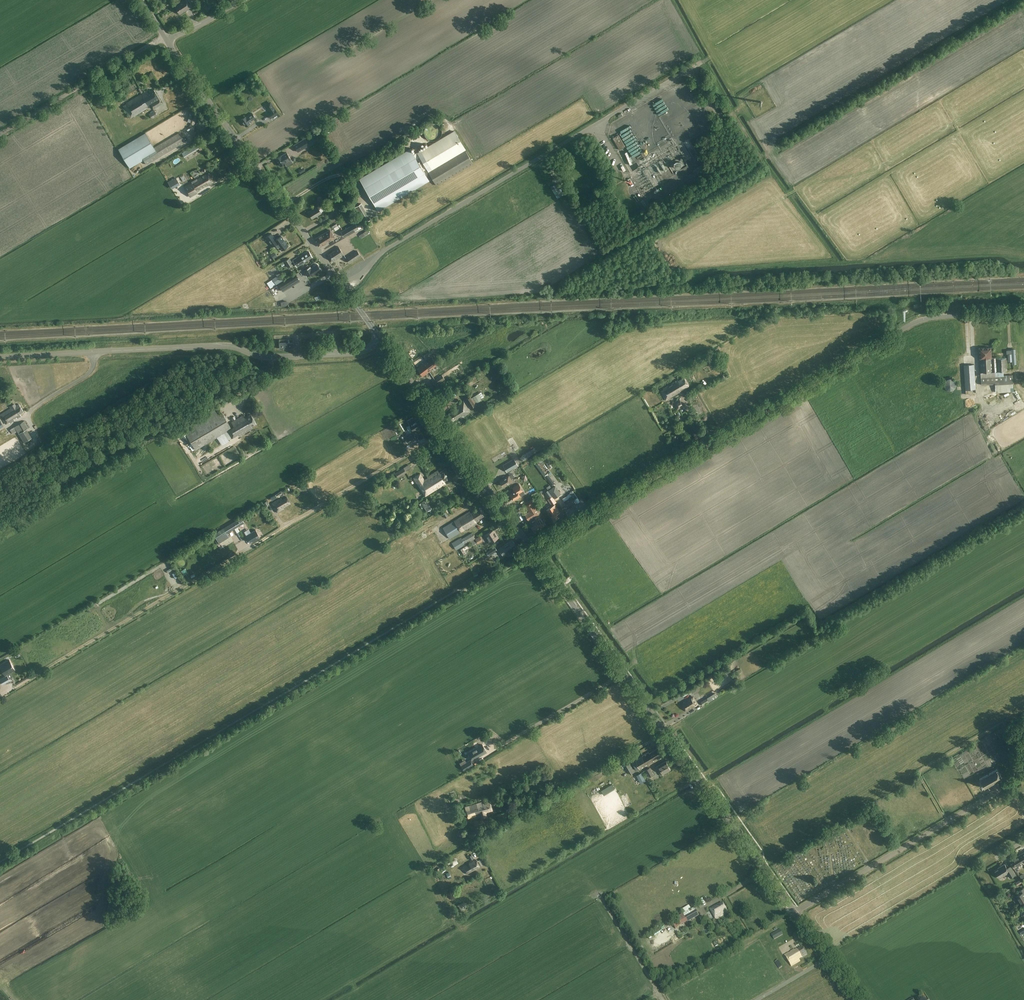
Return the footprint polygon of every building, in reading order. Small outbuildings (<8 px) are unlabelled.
[(175,6),(180,14),(191,7),(186,0),(184,0),(175,6)] [(153,109),(162,103),(154,90),(148,93),(147,91),(126,103),(126,104),(123,106),(130,118),(146,108),(145,107),(148,105),(149,107),(151,106),(153,109)] [(638,112),(649,106),(646,101),(635,108),(638,112)] [(270,102),(264,105),(270,114),(267,116),(269,119),(277,113),(270,102)] [(152,119),(157,116),(154,110),(149,114),(152,119)] [(251,121),(255,118),(252,113),(246,118),(245,117),(241,120),(241,121),(242,122),(243,122),(244,124),(245,126),(246,126),(250,124),(250,123),(252,122),(251,121)] [(428,181),(432,178),(436,185),(473,163),(465,150),(454,131),(413,155),(410,149),(360,178),(379,210),(429,181),(428,181)] [(180,132),(154,148),(141,155),(141,156),(146,164),(185,142),(180,132)] [(314,138),(320,136),(319,132),(309,135),(311,142),(314,141),(314,138)] [(145,133),(118,149),(127,164),(141,156),(141,155),(154,148),(145,133)] [(613,138),(620,149),(625,146),(618,134),(613,138)] [(305,139),(294,145),(298,152),(309,146),(305,139)] [(181,153),(183,156),(184,158),(202,147),(199,142),(181,153)] [(680,147),(686,155),(689,152),(683,144),(680,147)] [(276,159),(280,166),(285,163),(285,162),(291,159),(287,152),(281,156),(276,159)] [(208,184),(212,182),(208,174),(204,176),(184,186),(190,197),(197,193),(195,190),(198,188),(199,190),(206,186),(205,185),(208,184)] [(336,199),(330,202),(333,208),(339,204),(336,199)] [(312,219),(321,213),(317,206),(308,212),(312,219)] [(355,223),(340,232),(343,237),(358,229),(355,223)] [(320,247),(331,240),(335,238),(330,230),(326,232),(315,239),(320,247)] [(282,250),(288,246),(281,236),(276,239),(271,233),(266,237),(273,246),(277,244),(282,250)] [(333,261),(343,254),(338,246),(334,249),(335,250),(328,255),(333,261)] [(309,251),(299,257),(291,262),(289,258),(284,261),(288,268),(293,264),(292,264),(294,263),(296,267),(312,257),(309,251)] [(349,263),(360,255),(357,251),(346,258),(349,263)] [(311,274),(312,276),(321,270),(317,264),(311,268),(310,266),(304,270),(307,276),(311,274)] [(296,275),(279,285),(283,291),(300,281),(296,275)] [(279,349),(293,348),(293,339),(279,340),(279,349)] [(981,372),(1007,371),(1006,358),(996,358),(996,357),(992,358),(991,347),(979,348),(981,372)] [(1015,347),(1011,348),(1011,352),(1008,352),(1008,360),(1012,360),(1012,363),(1016,363),(1015,347)] [(429,368),(436,363),(431,357),(417,367),(423,375),(430,370),(429,368)] [(966,394),(976,394),(974,364),(964,365),(966,394)] [(435,387),(440,384),(441,383),(443,385),(447,382),(444,379),(442,375),(432,382),(435,387)] [(1012,375),(981,377),(981,385),(995,384),(995,391),(1013,390),(1012,375)] [(683,389),(689,386),(684,378),(678,381),(678,380),(663,388),(664,390),(661,391),(666,400),(683,390),(683,389)] [(956,383),(955,382),(955,381),(954,380),(953,380),(952,379),(951,378),(950,378),(949,379),(948,379),(947,379),(946,380),(945,381),(945,382),(944,383),(944,384),(944,385),(945,386),(945,387),(946,388),(946,389),(947,389),(948,390),(949,390),(950,390),(951,390),(952,390),(953,389),(954,389),(954,388),(955,387),(955,386),(956,386),(956,385),(956,384),(956,383)] [(692,390),(695,387),(692,384),(688,388),(690,390),(687,393),(691,397),(695,393),(692,390)] [(478,394),(473,397),(476,402),(481,399),(478,394)] [(465,399),(471,408),(475,405),(470,397),(465,399)] [(677,410),(684,407),(679,399),(672,402),(677,410)] [(463,416),(470,412),(464,402),(453,408),(454,410),(448,413),(453,421),(462,415),(463,416)] [(16,417),(17,419),(20,417),(18,414),(23,411),(19,404),(12,408),(0,415),(6,424),(9,422),(10,423),(14,420),(13,418),(16,417)] [(195,449),(227,431),(231,438),(238,434),(239,436),(252,428),(251,427),(256,424),(251,414),(246,417),(244,415),(231,422),(234,426),(231,428),(219,408),(183,429),(195,449)] [(417,429),(423,426),(419,419),(415,421),(409,424),(414,432),(418,430),(417,429)] [(29,428),(24,421),(10,429),(13,434),(17,432),(18,434),(29,428)] [(416,439),(413,434),(407,437),(406,434),(403,436),(405,438),(406,438),(409,443),(416,439)] [(507,472),(518,466),(514,459),(503,465),(507,472)] [(406,472),(404,468),(395,473),(398,478),(406,472)] [(439,472),(438,471),(427,477),(428,478),(424,481),(420,474),(414,478),(425,496),(445,483),(444,482),(449,478),(444,469),(439,472)] [(511,479),(514,477),(512,474),(509,476),(509,475),(503,479),(500,481),(502,486),(507,483),(507,484),(512,481),(511,479)] [(545,477),(551,485),(554,483),(549,475),(545,477)] [(518,493),(521,491),(522,490),(519,484),(512,487),(514,490),(512,491),(513,492),(510,494),(513,500),(520,496),(518,493)] [(570,493),(571,496),(569,497),(569,498),(564,501),(565,503),(568,508),(576,503),(574,499),(577,497),(573,491),(570,493)] [(542,505),(545,503),(540,496),(537,498),(542,505)] [(548,499),(551,505),(556,502),(553,496),(548,499)] [(282,500),(281,498),(272,503),(277,512),(283,508),(283,507),(290,503),(287,497),(282,500)] [(421,502),(427,511),(432,509),(426,499),(421,502)] [(530,520),(532,524),(533,526),(532,527),(532,528),(533,529),(534,530),(534,531),(538,528),(538,529),(542,527),(541,527),(544,525),(540,517),(542,515),(533,499),(523,504),(526,510),(528,509),(529,512),(525,514),(529,521),(530,520)] [(555,504),(547,509),(553,520),(559,517),(556,514),(560,512),(555,504)] [(478,519),(484,516),(479,508),(470,513),(469,512),(454,521),(443,528),(449,539),(461,532),(479,520),(478,519)] [(240,525),(237,520),(223,528),(226,533),(240,525)] [(251,543),(260,537),(256,530),(246,535),(251,543)] [(498,537),(494,530),(487,533),(484,535),(489,543),(492,541),(498,537)] [(456,550),(475,538),(472,533),(461,539),(461,537),(452,543),(456,550)] [(510,550),(516,546),(512,540),(498,548),(503,555),(506,553),(508,555),(512,552),(510,550)] [(459,549),(463,554),(465,553),(462,550),(468,546),(466,544),(459,549)] [(488,556),(497,550),(495,547),(486,552),(488,556)] [(15,670),(9,660),(0,665),(0,666),(4,673),(9,671),(10,673),(15,670)] [(9,681),(7,675),(0,679),(0,680),(2,685),(9,681)] [(718,696),(716,693),(707,699),(709,702),(718,696)] [(686,712),(696,706),(691,697),(681,703),(686,712)] [(475,758),(486,752),(482,745),(471,751),(468,753),(472,759),(475,758)] [(637,771),(640,769),(654,761),(653,760),(662,755),(658,748),(649,753),(649,752),(643,756),(635,761),(632,762),(637,771)] [(660,776),(671,769),(666,761),(655,767),(660,776)] [(631,774),(634,772),(629,763),(626,766),(631,774)] [(649,777),(654,775),(650,768),(645,770),(649,777)] [(996,770),(979,780),(981,783),(979,784),(980,786),(982,785),(984,788),(987,786),(989,790),(996,786),(994,783),(1001,778),(996,770)] [(486,812),(492,810),(489,801),(482,803),(482,802),(465,807),(468,818),(476,816),(475,813),(479,812),(481,819),(488,817),(486,812)] [(1023,863),(1018,856),(1012,859),(1014,862),(1011,863),(1016,871),(1020,869),(1018,866),(1023,863)] [(449,861),(452,867),(460,864),(457,857),(449,861)] [(467,874),(479,867),(476,860),(469,863),(463,867),(467,874)] [(1010,878),(1015,874),(1010,866),(1007,868),(1004,864),(998,868),(999,869),(995,871),(999,878),(1007,873),(1010,878)] [(727,911),(722,903),(719,905),(718,904),(710,909),(715,919),(724,914),(723,913),(727,911)] [(684,917),(687,922),(699,915),(696,910),(684,917)] [(687,922),(684,917),(683,915),(673,921),(677,928),(687,922)] [(774,940),(783,935),(780,929),(771,934),(774,940)] [(799,959),(807,954),(803,947),(798,949),(797,948),(785,955),(791,966),(800,961),(799,959)]
